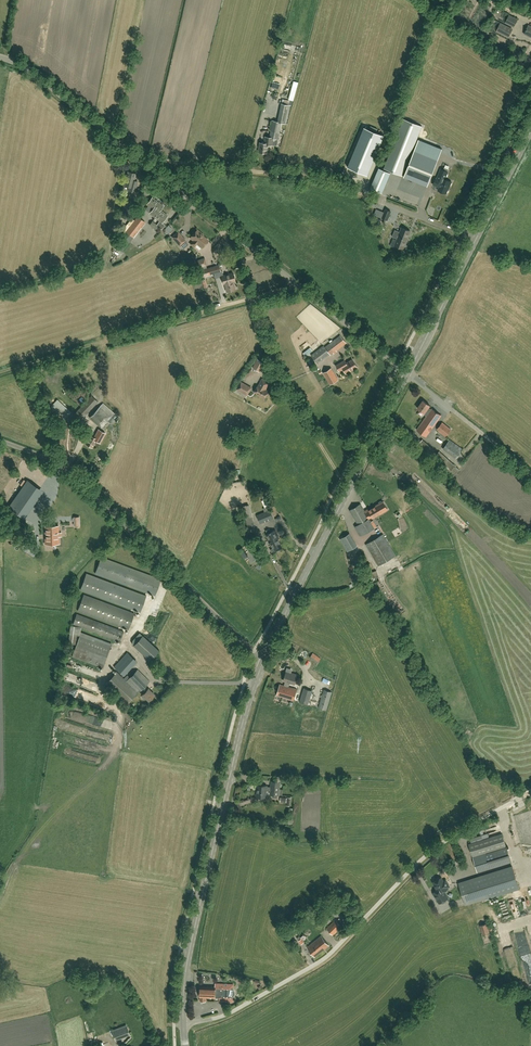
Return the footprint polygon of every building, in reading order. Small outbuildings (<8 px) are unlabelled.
[(517,19),(509,15),(505,22),(514,27),(517,19)] [(508,37),(512,29),(500,23),(496,31),(508,37)] [(294,87),(290,100),(295,101),(298,88),(294,87)] [(278,140),(282,123),(286,124),(290,106),(292,106),(293,101),(290,101),(290,102),(283,101),(278,122),(272,121),(270,131),(271,132),(271,139),(266,138),(265,143),(260,143),(259,152),(267,153),(268,145),(273,146),(273,139),(278,140)] [(404,119),(384,169),(402,176),(422,126),(404,119)] [(367,175),(384,135),(364,127),(347,167),(367,175)] [(438,160),(433,158),(437,147),(419,139),(404,177),(427,186),(438,160)] [(382,193),(391,173),(379,168),(370,188),(382,193)] [(443,181),(444,179),(445,179),(448,172),(447,172),(448,169),(444,168),(443,170),(441,169),(437,179),(443,181)] [(134,192),(137,181),(134,180),(136,174),(128,172),(126,180),(125,180),(124,185),(130,187),(129,191),(134,192)] [(443,181),(437,179),(436,178),(433,185),(439,188),(438,190),(446,194),(449,187),(451,182),(445,179),(444,179),(443,181)] [(155,216),(160,209),(163,205),(159,202),(159,203),(152,197),(147,204),(153,209),(150,212),(155,216)] [(128,198),(122,210),(126,212),(128,208),(126,208),(130,199),(128,198)] [(160,209),(155,216),(162,222),(168,215),(160,209)] [(386,209),(382,218),(387,220),(391,211),(386,209)] [(114,246),(122,252),(145,222),(138,216),(114,246)] [(157,230),(160,227),(152,221),(150,225),(157,230)] [(395,230),(392,236),(397,238),(395,245),(403,248),(410,231),(402,228),(400,232),(395,230)] [(196,243),(202,235),(200,234),(200,233),(197,230),(190,238),(193,241),(190,244),(194,247),(197,244),(196,243)] [(185,241),(178,232),(172,237),(179,246),(185,241)] [(208,240),(202,235),(196,243),(197,244),(201,248),(208,240)] [(199,267),(206,265),(204,258),(197,260),(199,267)] [(218,265),(199,271),(201,277),(220,271),(218,265)] [(223,284),(224,284),(232,281),(235,281),(234,278),(235,277),(234,274),(233,274),(233,273),(221,276),(223,284)] [(224,284),(226,291),(229,291),(230,291),(233,291),(233,289),(234,289),(232,281),(224,284)] [(324,345),(311,355),(318,363),(330,354),(331,355),(346,343),(340,335),(325,347),(324,345)] [(252,368),(259,372),(264,363),(257,359),(252,368)] [(346,373),(357,367),(352,359),(346,363),(344,360),(336,365),(339,370),(343,367),(346,373)] [(331,368),(323,372),(330,383),(338,379),(331,368)] [(264,389),(265,387),(266,388),(269,382),(262,379),(259,385),(258,385),(255,392),(265,397),(268,391),(264,389)] [(247,394),(251,387),(241,382),(237,389),(247,394)] [(80,421),(98,402),(91,396),(73,415),(80,421)] [(63,418),(70,411),(58,400),(51,407),(63,418)] [(426,437),(441,415),(432,409),(431,410),(428,407),(430,405),(423,400),(417,408),(424,413),(423,414),(427,416),(417,430),(426,437)] [(101,428),(114,413),(103,403),(90,418),(101,428)] [(446,436),(451,429),(442,423),(437,430),(446,436)] [(100,443),(105,433),(98,429),(94,437),(90,435),(85,444),(92,447),(96,440),(100,443)] [(456,459),(462,451),(448,442),(443,449),(456,459)] [(40,489),(27,480),(8,507),(21,516),(40,489)] [(375,528),(369,519),(369,518),(372,517),(372,518),(381,513),(381,514),(388,510),(383,502),(382,502),(381,501),(379,503),(379,504),(376,506),(369,511),(368,509),(365,511),(361,504),(350,510),(358,525),(355,526),(361,536),(375,528)] [(243,506),(249,532),(256,531),(249,505),(243,506)] [(260,523),(273,518),(270,510),(257,515),(260,523)] [(45,544),(59,543),(59,526),(45,526),(45,544)] [(276,551),(277,550),(277,551),(280,550),(279,549),(282,548),(278,539),(280,538),(275,530),(266,534),(274,548),(276,551)] [(348,552),(357,546),(349,533),(340,539),(348,552)] [(378,566),(396,556),(383,534),(366,544),(378,566)] [(161,579),(101,557),(95,574),(155,596),(161,579)] [(86,574),(80,590),(140,612),(146,596),(86,574)] [(128,630),(134,614),(84,595),(78,611),(128,630)] [(77,614),(73,624),(120,642),(123,631),(77,614)] [(72,656),(103,668),(111,644),(81,633),(72,656)] [(134,645),(150,660),(151,659),(159,650),(154,646),(142,636),(139,633),(132,640),(132,644),(134,645)] [(122,674),(135,660),(127,652),(114,667),(122,674)] [(310,657),(318,663),(321,659),(313,653),(310,657)] [(149,701),(155,695),(148,688),(147,689),(144,687),(149,681),(138,670),(126,681),(117,672),(105,684),(126,705),(140,691),(142,690),(144,692),(142,695),(149,701)] [(295,684),(297,675),(291,673),(290,673),(286,672),(284,681),(285,681),(284,685),(280,684),(277,695),(294,700),(297,689),(289,687),(290,683),(295,684)] [(312,706),(316,694),(312,693),(312,691),(304,688),(300,702),(312,706)] [(327,710),(332,692),(324,689),(318,708),(327,710)] [(271,782),(271,787),(271,791),(270,794),(272,794),(272,798),(278,798),(279,798),(279,795),(282,795),(283,789),(280,789),(280,782),(271,782)] [(271,787),(267,787),(267,786),(258,785),(257,797),(266,797),(266,790),(271,791),(271,787)] [(502,834),(469,844),(473,857),(506,846),(502,834)] [(507,847),(486,854),(473,858),(478,873),(511,862),(507,847)] [(483,876),(464,881),(459,883),(465,904),(494,895),(519,888),(513,867),(483,876)] [(440,893),(444,891),(448,888),(449,886),(445,880),(443,881),(441,878),(440,878),(439,878),(437,879),(436,880),(433,882),(438,890),(440,893)] [(444,892),(444,891),(440,893),(438,890),(433,893),(434,894),(434,895),(436,898),(437,898),(439,903),(448,898),(445,893),(445,894),(444,892)] [(339,918),(336,920),(342,926),(344,924),(339,918)] [(342,927),(342,926),(336,920),(327,928),(333,935),(342,927)] [(482,934),(489,932),(487,923),(480,925),(482,934)] [(315,957),(329,946),(321,936),(307,947),(315,957)] [(234,991),(233,989),(233,984),(227,984),(227,985),(225,985),(225,984),(215,984),(215,986),(211,986),(211,987),(200,986),(200,998),(200,1001),(206,1001),(206,997),(215,998),(215,994),(219,994),(219,1001),(232,1002),(233,996),(234,994),(235,994),(235,991),(234,991)] [(130,1035),(128,1032),(126,1026),(112,1031),(116,1040),(130,1035)]
